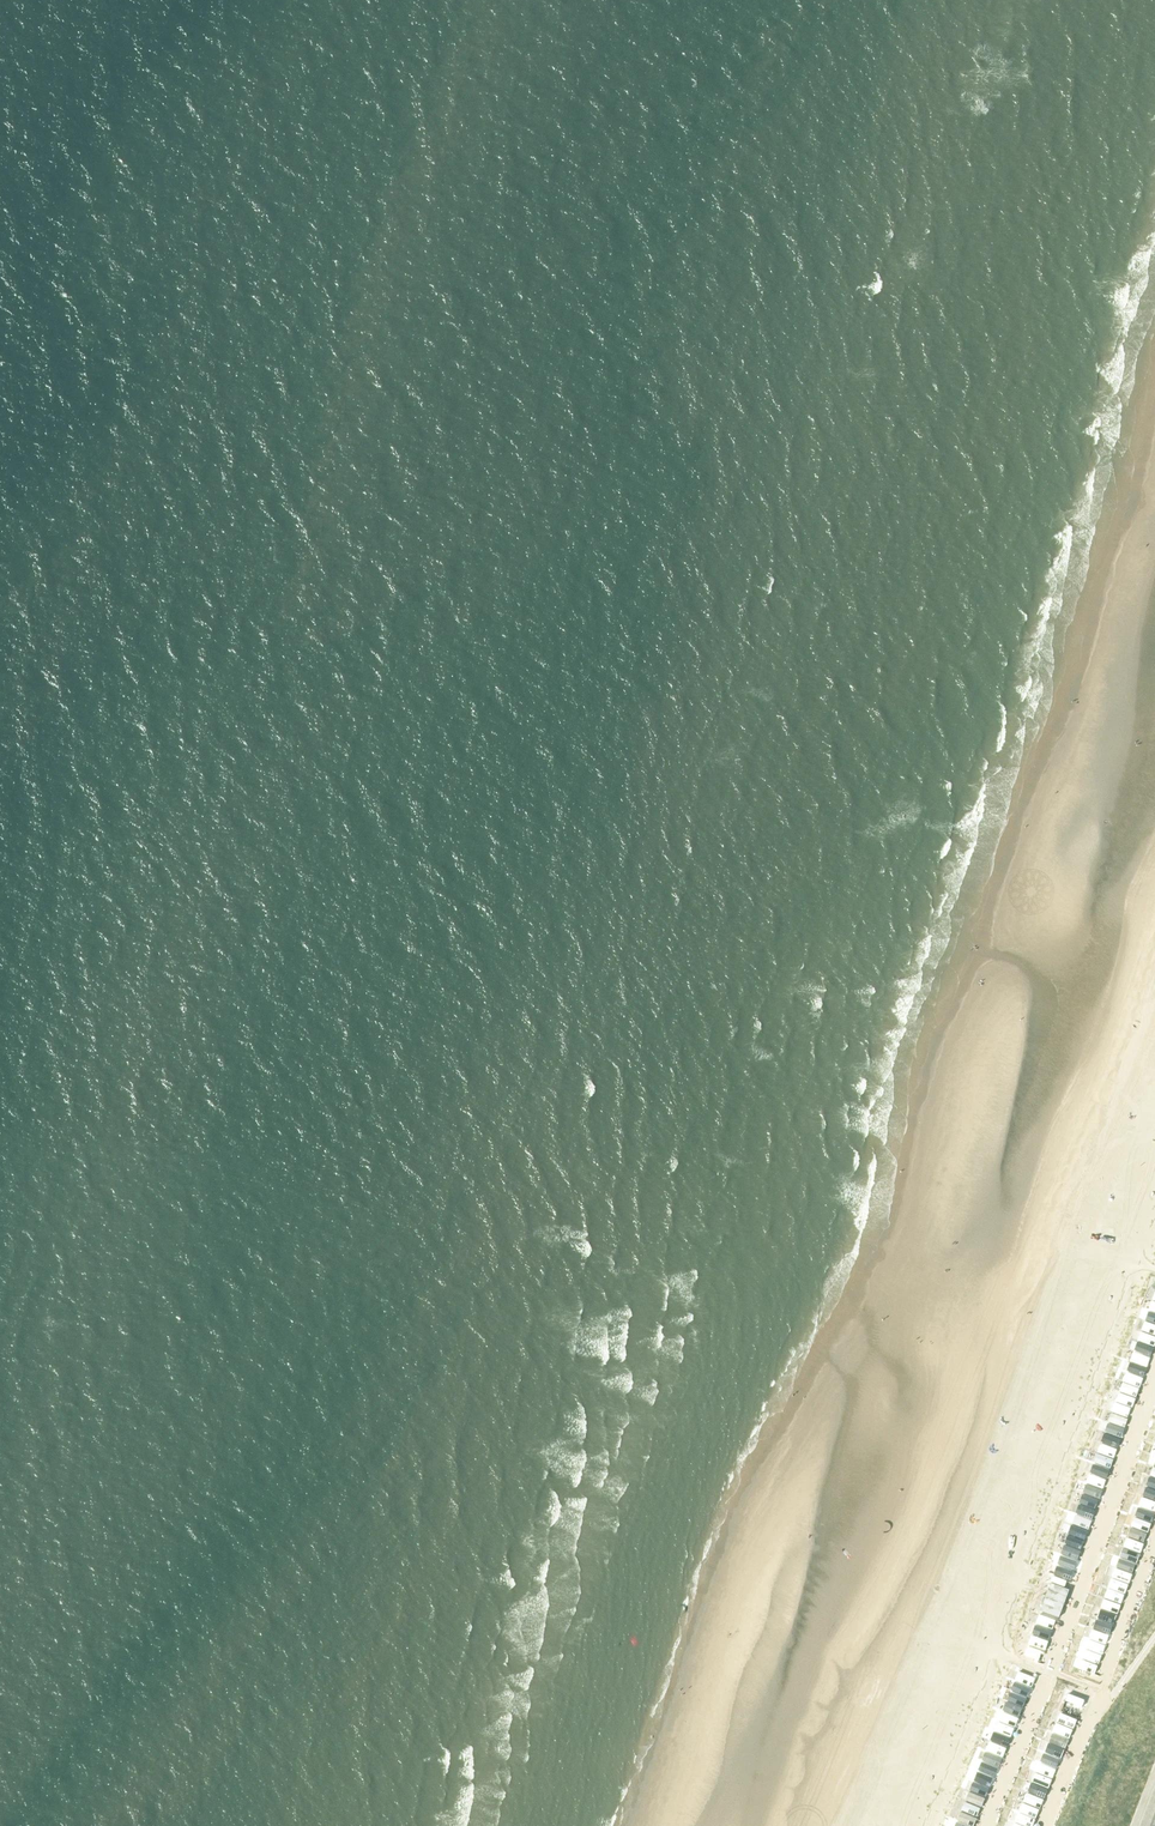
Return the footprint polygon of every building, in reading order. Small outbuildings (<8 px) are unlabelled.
[(1109,1431),(1126,1436),(1154,1343),(1154,1299),(1150,1298),(1109,1431)] [(1105,1487),(1108,1477),(1121,1438),(1105,1432),(1091,1473),(1089,1481),(1105,1487)] [(1128,1549),(1118,1546),(1087,1649),(1107,1655),(1154,1496),(1154,1458),(1128,1549)] [(1065,1567),(1075,1571),(1102,1488),(1085,1482),(1056,1572),(1063,1574),(1065,1567)] [(1044,1613),(1064,1617),(1070,1588),(1050,1584),(1044,1613)] [(1097,1662),(1091,1661),(1093,1652),(1083,1650),(1079,1669),(1094,1673),(1097,1662)] [(950,1825),(975,1825),(1029,1677),(1015,1672),(982,1764),(976,1762),(972,1771),(970,1770),(968,1777),(964,1776),(960,1787),(964,1788),(950,1825)]
